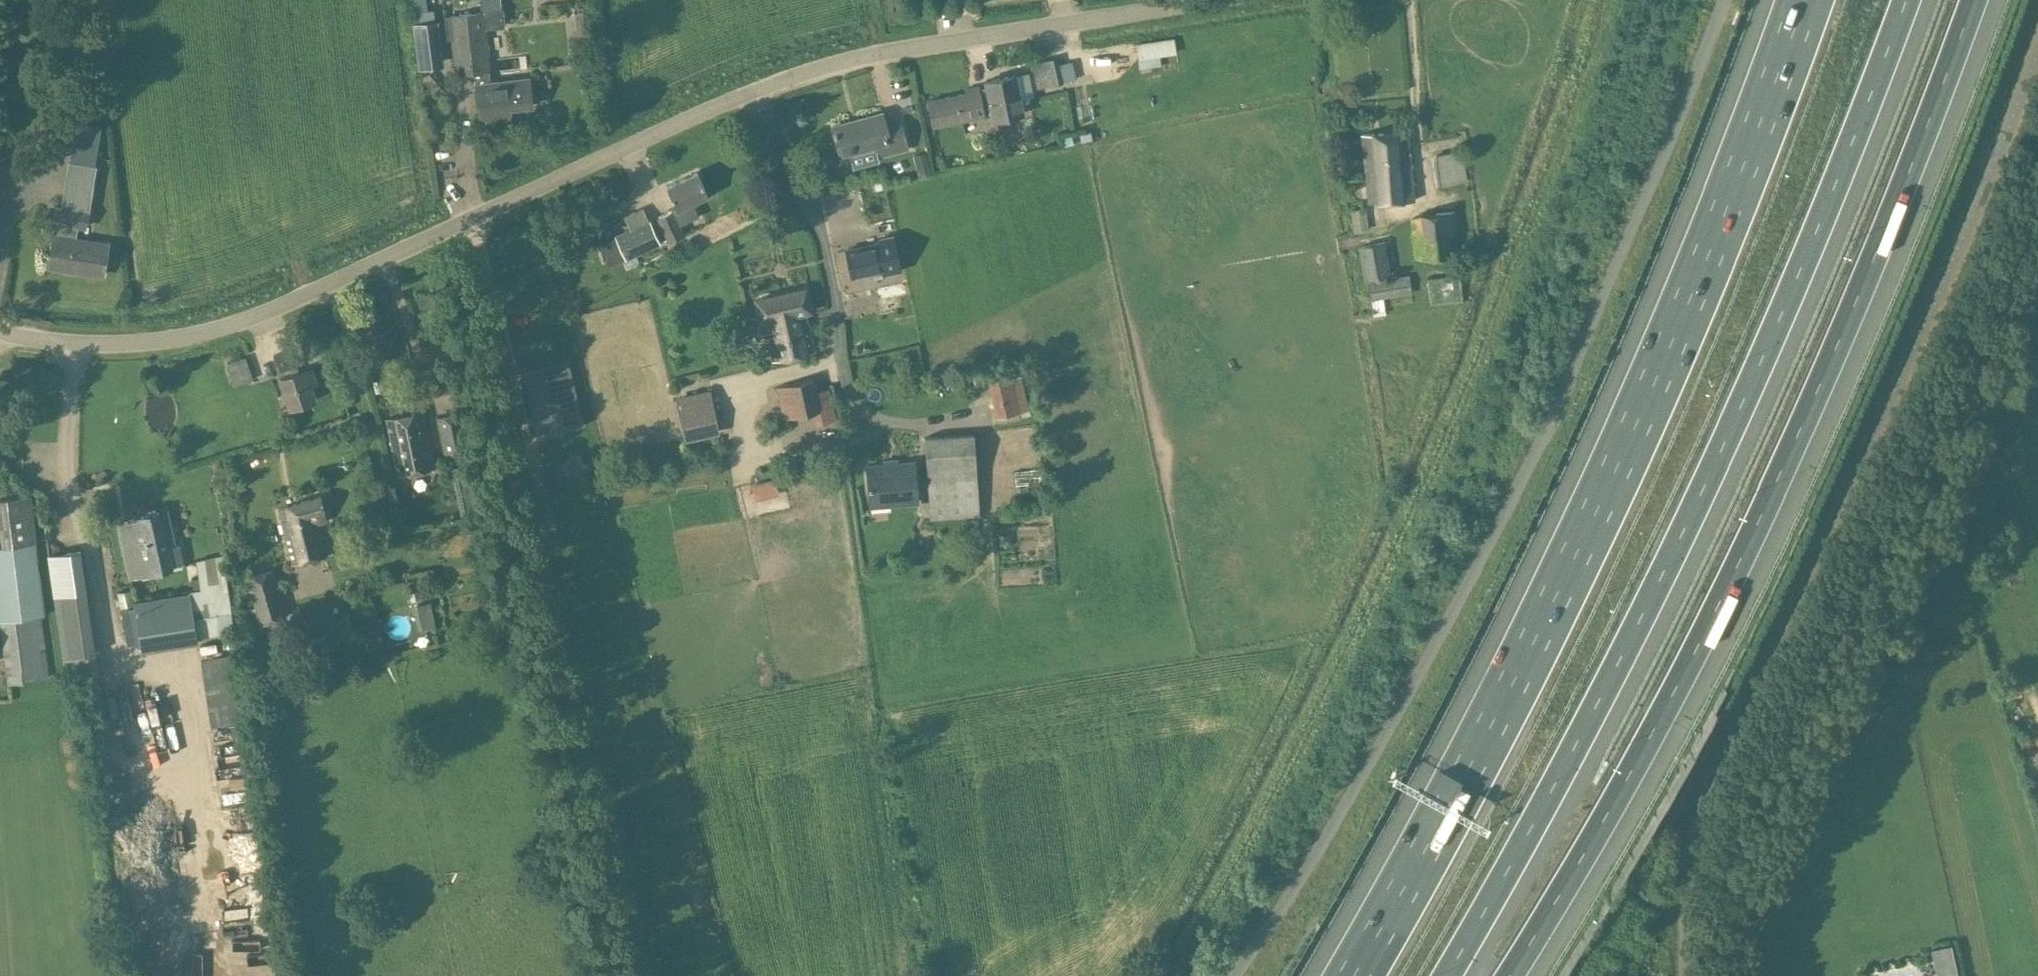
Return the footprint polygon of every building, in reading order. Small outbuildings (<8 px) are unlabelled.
[(477,84),(481,120),(510,116),(509,107),(532,105),(528,78),(492,82),(483,11),(449,15),(456,75),(480,72),(481,83),(477,84)] [(409,19),(414,67),(440,65),(435,17),(409,19)] [(1160,55),(1177,52),(1174,37),(1136,43),(1140,68),(1161,65),(1160,55)] [(1069,54),(1029,64),(1035,88),(1074,79),(1069,54)] [(926,100),(932,127),(985,117),(985,115),(991,114),(992,120),(1024,114),(1019,88),(1017,88),(1014,74),(985,80),(987,88),(979,90),(978,85),(964,88),(964,92),(926,100)] [(833,126),(840,156),(875,147),(877,156),(908,148),(901,123),(886,127),(882,113),(833,126)] [(76,122),(74,138),(99,142),(101,126),(76,122)] [(749,132),(751,138),(759,135),(757,129),(749,132)] [(1361,133),(1368,202),(1414,201),(1407,131),(1361,133)] [(913,155),(916,165),(928,162),(925,151),(913,155)] [(1441,159),(1444,189),(1469,187),(1466,157),(1441,159)] [(698,172),(667,186),(677,207),(658,216),(670,242),(684,235),(679,225),(699,215),(692,202),(708,194),(698,172)] [(1352,230),(1366,228),(1364,206),(1349,208),(1352,230)] [(49,266),(103,275),(108,244),(75,239),(78,225),(86,227),(88,211),(63,207),(60,223),(64,224),(61,237),(54,236),(49,266)] [(610,229),(626,218),(620,209),(604,221),(610,229)] [(1419,214),(1411,219),(1415,257),(1459,254),(1455,211),(1419,214)] [(617,238),(601,246),(610,264),(626,257),(659,242),(649,220),(616,235),(617,238)] [(900,271),(893,235),(877,239),(878,242),(845,249),(851,276),(883,269),(885,275),(900,271)] [(1385,241),(1358,246),(1364,279),(1390,275),(1385,241)] [(1459,274),(1426,276),(1427,301),(1461,300),(1459,274)] [(813,345),(805,312),(810,310),(805,288),(757,300),(762,322),(764,321),(779,318),(780,324),(785,323),(788,336),(797,334),(800,348),(813,345)] [(881,313),(902,307),(897,289),(876,295),(881,313)] [(779,318),(764,321),(774,360),(814,351),(813,345),(800,348),(797,334),(788,336),(785,323),(780,324),(779,318)] [(573,342),(525,353),(541,420),(589,409),(573,342)] [(273,354),(279,372),(302,364),(296,346),(273,354)] [(224,362),(232,385),(252,377),(244,354),(224,362)] [(310,367),(280,377),(291,408),(315,400),(310,386),(316,384),(310,367)] [(1014,377),(999,379),(998,370),(985,372),(991,415),(1019,411),(1014,377)] [(980,372),(966,375),(969,389),(983,386),(980,372)] [(776,386),(780,408),(782,418),(814,411),(817,425),(836,420),(832,406),(820,409),(813,378),(776,386)] [(722,429),(716,404),(680,413),(686,439),(722,429)] [(387,418),(398,475),(435,467),(423,410),(387,418)] [(461,411),(437,416),(445,452),(469,447),(461,411)] [(974,434),(924,437),(930,518),(980,515),(974,434)] [(867,466),(870,505),(918,501),(915,462),(867,466)] [(748,485),(753,500),(778,490),(772,476),(748,485)] [(28,543),(34,542),(29,495),(0,498),(0,529),(2,546),(28,543)] [(286,506),(279,508),(293,564),(300,562),(300,563),(320,558),(320,556),(328,554),(320,523),(327,521),(321,495),(285,505),(286,506)] [(165,511),(118,521),(130,576),(171,567),(165,538),(170,537),(165,511)] [(2,546),(0,546),(0,620),(36,616),(37,616),(28,543),(2,546)] [(82,548),(53,553),(48,554),(51,578),(62,654),(96,649),(82,548)] [(189,590),(191,604),(196,634),(230,629),(223,574),(213,576),(212,569),(200,571),(201,578),(192,579),(193,589),(189,590)] [(273,570),(246,576),(260,625),(287,617),(273,570)] [(430,601),(417,603),(420,627),(433,626),(430,601)] [(191,604),(167,608),(166,602),(136,607),(143,643),(196,634),(191,604)] [(0,620),(0,621),(8,682),(44,678),(36,616),(0,620)] [(230,721),(228,663),(204,663),(205,722),(230,721)] [(156,709),(169,709),(168,687),(155,687),(156,709)] [(1932,949),(1938,975),(1959,975),(1952,945),(1932,949)]
